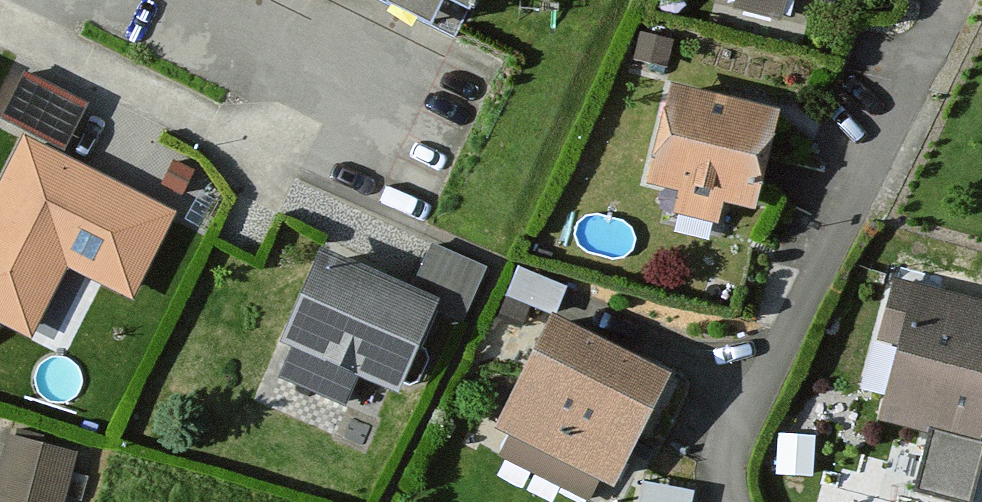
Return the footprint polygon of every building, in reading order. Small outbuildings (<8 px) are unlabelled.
[(487,29),(501,0),(428,0),(487,29)] [(799,120),(667,83),(636,194),(768,231),(799,120)] [(81,111),(23,84),(3,127),(61,154),(81,111)] [(28,143),(0,199),(0,333),(43,355),(76,289),(135,319),(184,222),(61,154),(28,143)] [(450,310),(325,255),(281,353),(406,409),(450,310)] [(581,290),(539,269),(522,302),(564,323),(581,290)] [(896,284),(862,414),(981,445),(981,306),(896,284)] [(685,381),(564,323),(503,429),(621,495),(685,381)] [(7,441),(0,463),(0,501),(64,501),(76,462),(7,441)] [(645,482),(641,501),(692,501),(694,492),(645,482)]
